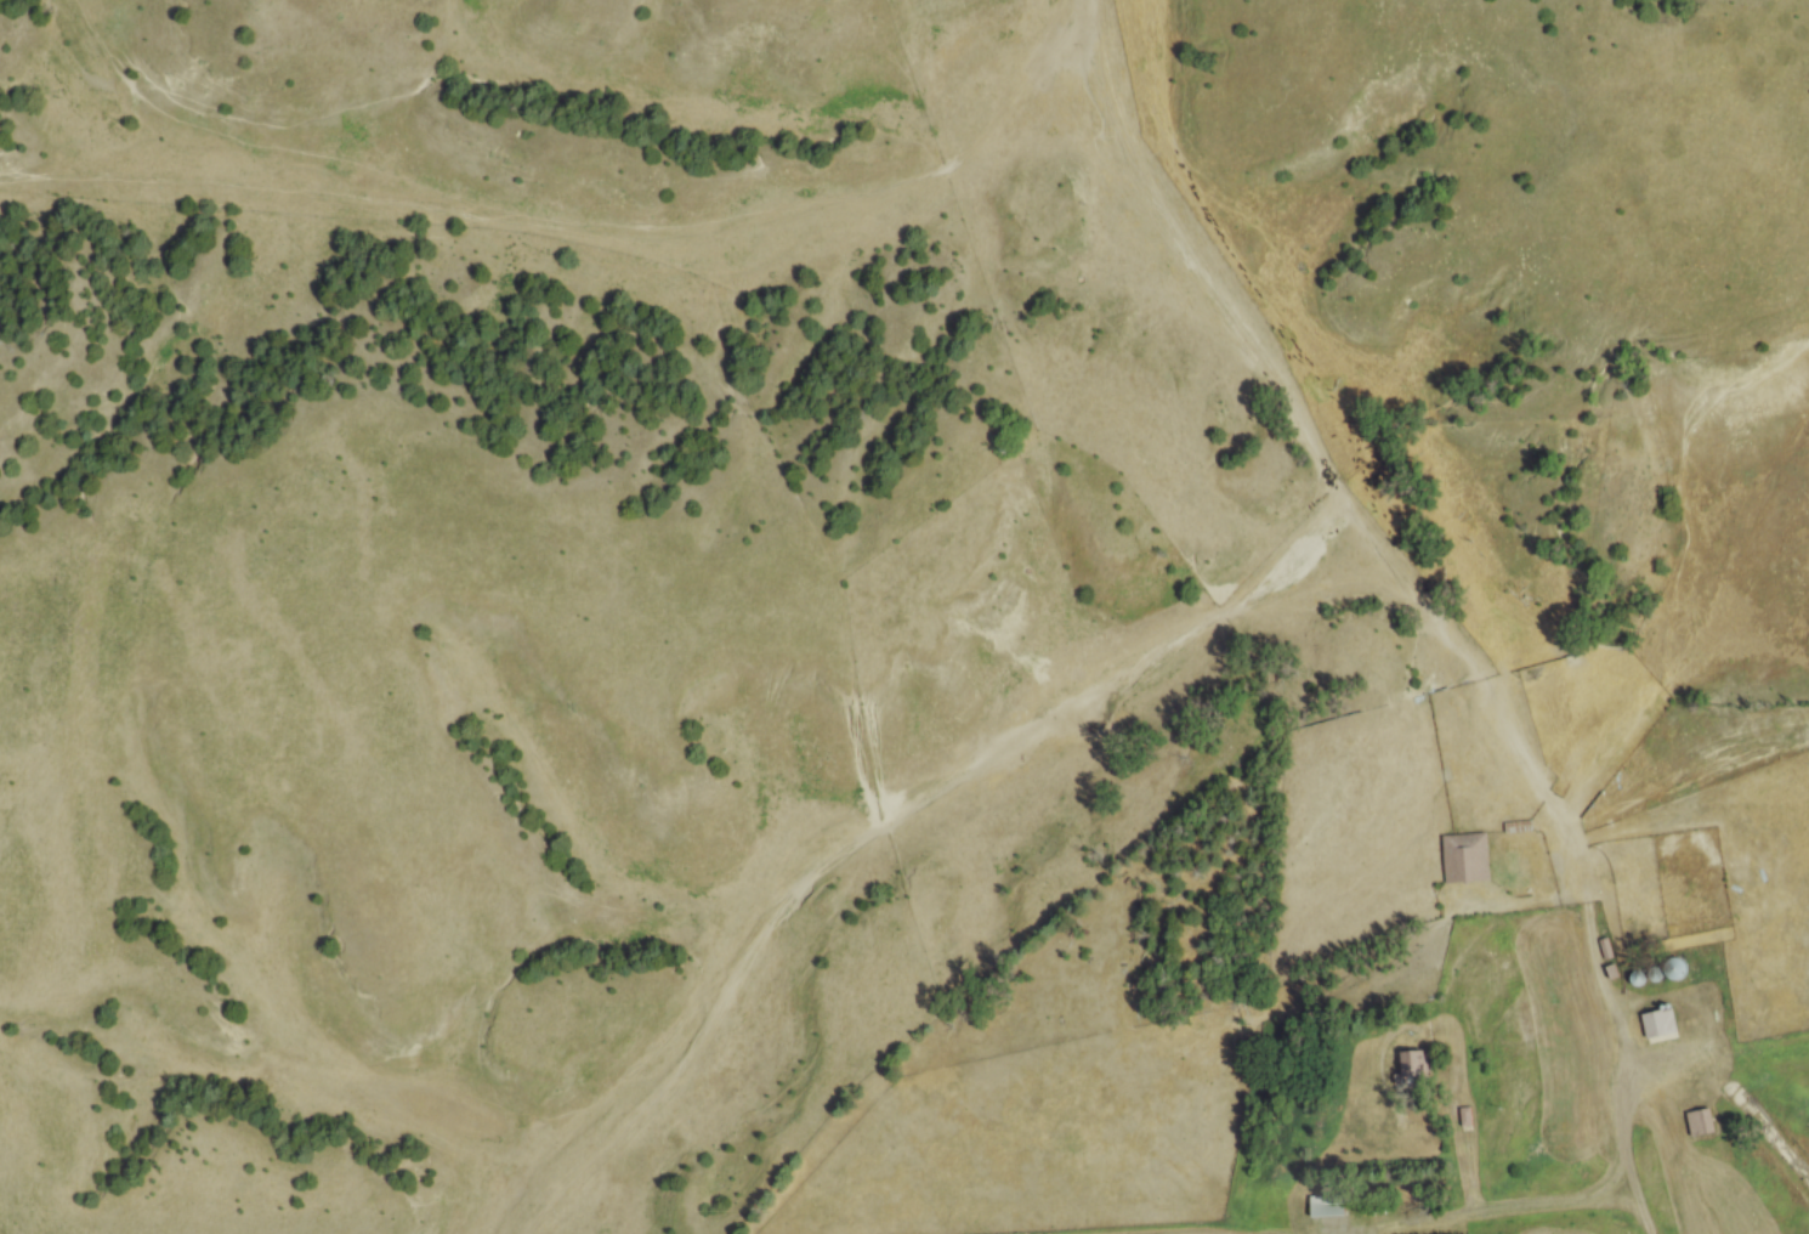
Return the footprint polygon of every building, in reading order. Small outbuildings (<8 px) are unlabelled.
[(1491,885),(1489,836),(1445,838),(1447,886),(1491,885)] [(1649,1046),(1681,1040),(1675,1011),(1643,1017),(1649,1046)] [(1406,1054),(1406,1088),(1432,1088),(1432,1054),(1406,1054)] [(1689,1115),(1692,1140),(1715,1137),(1712,1112),(1689,1115)] [(1315,1233),(1324,1233),(1324,1231),(1349,1230),(1348,1197),(1313,1199),(1315,1233)]
